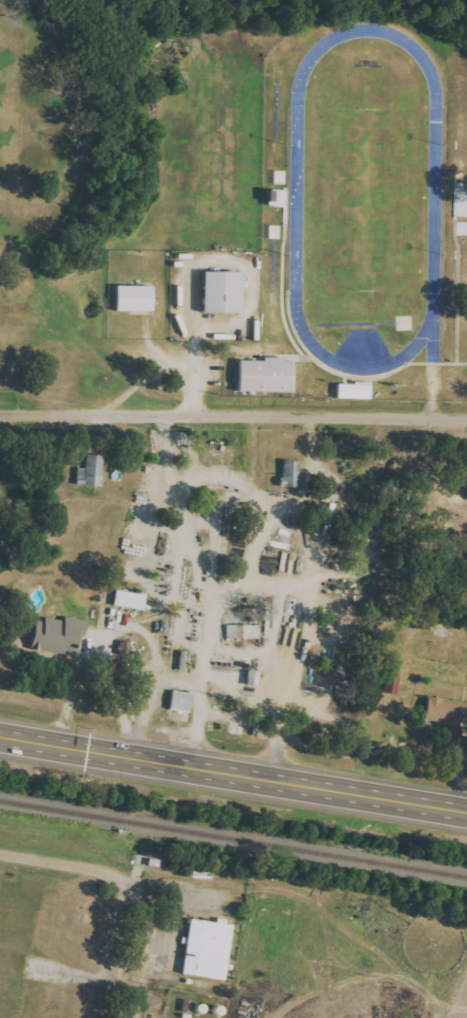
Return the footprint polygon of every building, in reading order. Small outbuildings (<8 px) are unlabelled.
[(204,313),(242,314),(243,272),(204,271),(204,313)] [(154,286),(117,285),(117,310),(154,311),(154,286)] [(294,392),(294,361),(286,361),(286,357),(265,357),(265,360),(240,360),(240,391),(294,392)] [(339,399),(371,399),(372,384),(339,384),(339,399)] [(103,486),(104,455),(87,455),(86,468),(78,468),(77,486),(103,486)] [(301,487),(302,461),(284,461),(283,487),(301,487)] [(115,605),(144,611),(147,595),(117,590),(115,605)] [(88,621),(65,617),(64,622),(37,618),(33,649),(77,656),(80,630),(87,631),(88,621)] [(261,625),(228,625),(228,638),(261,639),(261,625)] [(260,671),(248,671),(248,686),(259,686),(260,671)] [(401,676),(387,674),(385,693),(399,695),(401,676)] [(191,712),(194,694),(174,691),(171,709),(191,712)] [(429,697),(426,720),(466,725),(466,702),(429,697)] [(233,925),(190,920),(185,975),(228,980),(233,925)] [(193,1014),(194,1001),(185,1000),(183,1012),(193,1014)]
